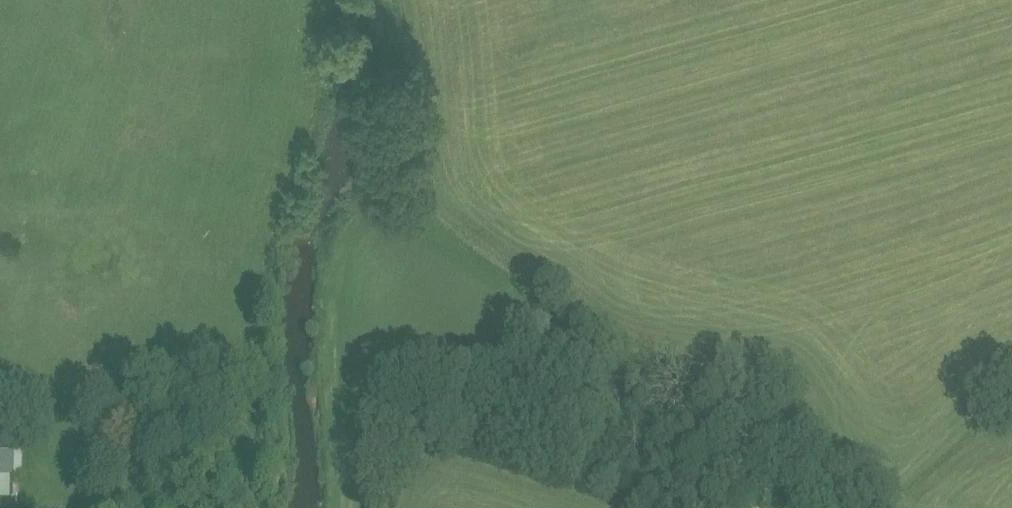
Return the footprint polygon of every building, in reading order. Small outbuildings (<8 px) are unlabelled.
[(12,479),(12,476),(21,476),(20,452),(0,452),(0,499),(11,499),(11,497),(14,497),(14,479),(12,479)]
